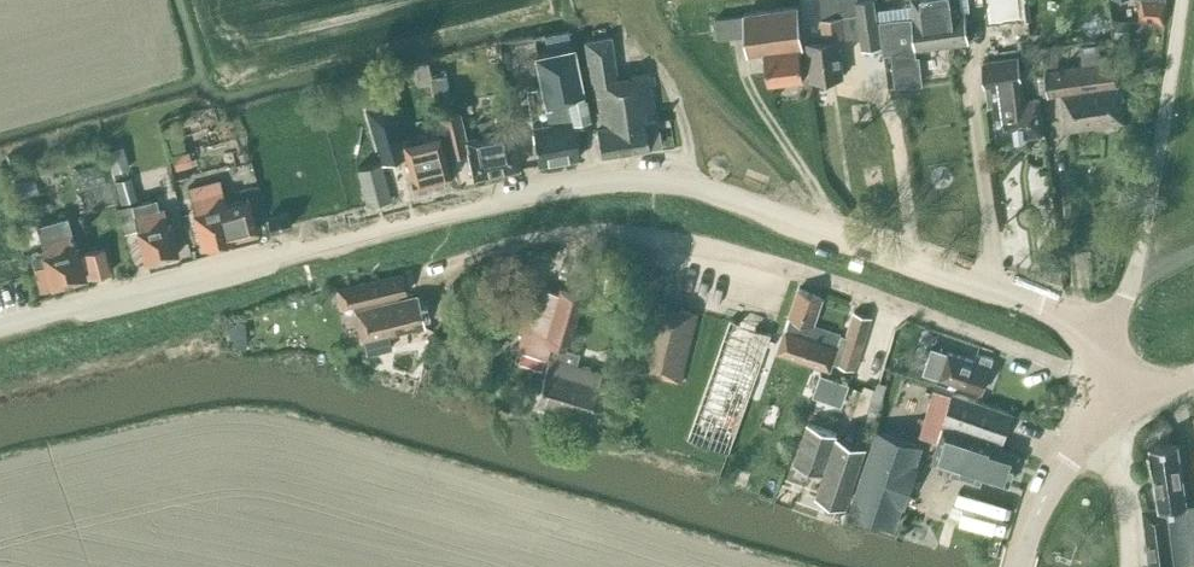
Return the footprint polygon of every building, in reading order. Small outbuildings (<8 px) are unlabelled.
[(859,11),(840,14),(838,0),(819,0),(821,17),(823,39),(807,41),(811,78),(843,74),(839,38),(843,37),(843,36),(859,35),(861,48),(881,46),(876,0),(858,0),(859,11)] [(959,0),(912,0),(914,17),(879,19),(883,53),(891,52),(894,86),(922,83),(919,55),(916,55),(915,47),(967,41),(963,11),(961,11),(959,0)] [(991,25),(1023,21),(1019,0),(988,0),(991,25)] [(1139,19),(1163,22),(1165,0),(1140,0),(1139,19)] [(768,83),(803,79),(799,47),(803,47),(797,6),(744,12),(712,17),(716,36),(746,32),(748,54),(764,52),(768,83)] [(1129,37),(1130,20),(1114,19),(1114,36),(1129,37)] [(648,145),(659,144),(655,117),(654,117),(646,72),(616,76),(610,36),(582,40),(586,62),(587,62),(597,126),(595,126),(600,154),(648,146),(648,145)] [(536,163),(578,157),(572,127),(572,128),(570,120),(587,117),(583,96),(581,96),(572,45),(571,45),(542,51),(534,52),(548,120),(530,124),(536,163)] [(1056,48),(1041,50),(1044,70),(1059,68),(1056,48)] [(1122,96),(1123,96),(1122,90),(1121,90),(1118,87),(1118,84),(1117,84),(1114,60),(1111,61),(1110,54),(1099,56),(1098,50),(1080,52),(1082,65),(1059,68),(1044,70),(1045,74),(1038,74),(1040,95),(1062,92),(1067,128),(1123,120),(1120,100),(1122,96)] [(1023,98),(1021,75),(1018,53),(983,58),(989,104),(993,103),(997,138),(1043,132),(1038,96),(1023,98)] [(449,94),(444,71),(429,74),(434,97),(449,94)] [(380,160),(404,154),(404,153),(401,141),(401,139),(389,98),(365,105),(380,160)] [(478,121),(481,135),(466,139),(460,109),(438,114),(447,155),(467,151),(472,177),(517,167),(511,139),(509,130),(511,130),(508,114),(478,121)] [(437,130),(401,139),(401,141),(404,153),(404,154),(413,189),(433,184),(436,186),(442,184),(444,181),(449,180),(440,144),(437,130)] [(128,174),(126,166),(129,165),(122,144),(104,149),(111,171),(120,202),(137,197),(130,173),(128,174)] [(174,169),(192,164),(187,149),(170,154),(174,169)] [(102,156),(79,163),(84,181),(107,175),(102,156)] [(366,204),(389,198),(379,161),(356,167),(366,204)] [(33,177),(14,182),(18,197),(37,192),(33,177)] [(201,247),(233,238),(258,232),(249,196),(225,202),(219,177),(186,185),(193,212),(192,212),(201,247)] [(155,197),(129,204),(136,229),(145,261),(176,253),(168,220),(167,221),(164,207),(158,209),(155,197)] [(136,229),(129,204),(118,207),(124,232),(136,229)] [(269,229),(290,224),(287,211),(266,216),(269,229)] [(42,250),(30,253),(40,289),(51,286),(86,277),(83,267),(79,252),(77,244),(74,245),(66,216),(36,225),(40,240),(42,250)] [(83,252),(90,276),(109,271),(102,246),(83,252)] [(401,272),(338,287),(343,306),(352,304),(353,308),(360,338),(361,338),(365,354),(391,349),(387,332),(423,324),(416,294),(390,300),(389,295),(405,292),(401,272)] [(538,305),(544,286),(534,283),(515,347),(547,357),(534,401),(560,409),(574,364),(575,364),(579,352),(564,347),(574,316),(538,305)] [(574,316),(581,293),(558,285),(557,290),(544,286),(538,305),(574,316)] [(789,315),(813,324),(822,296),(798,287),(789,315)] [(681,380),(698,311),(654,302),(637,369),(681,380)] [(854,367),(871,316),(854,310),(846,335),(813,324),(789,315),(777,351),(830,368),(832,361),(854,367)] [(728,450),(770,332),(730,318),(687,436),(728,450)] [(244,319),(225,320),(227,343),(246,342),(244,319)] [(931,345),(922,371),(939,377),(959,383),(970,387),(981,391),(993,357),(976,352),(974,360),(947,351),(931,345)] [(600,372),(575,364),(574,364),(560,409),(587,417),(600,372)] [(850,381),(819,371),(811,394),(842,404),(850,381)] [(877,379),(875,388),(885,390),(887,381),(877,379)] [(943,420),(952,392),(933,386),(919,433),(938,439),(942,425),(968,433),(970,428),(943,420)] [(885,390),(875,388),(865,422),(875,425),(885,390)] [(938,439),(931,459),(953,466),(951,473),(979,482),(981,475),(1007,483),(1017,454),(994,446),(997,438),(1002,440),(1011,412),(967,396),(956,392),(953,391),(952,392),(943,420),(970,428),(968,433),(942,425),(938,439)] [(845,503),(865,444),(836,433),(836,432),(807,422),(794,461),(824,472),(816,493),(845,503)] [(848,510),(895,524),(901,504),(904,505),(917,466),(914,465),(921,445),(876,429),(848,510)] [(1186,502),(1177,441),(1150,445),(1160,506),(1142,509),(1149,566),(1175,566),(1175,563),(1193,561),(1193,501),(1186,502)]
